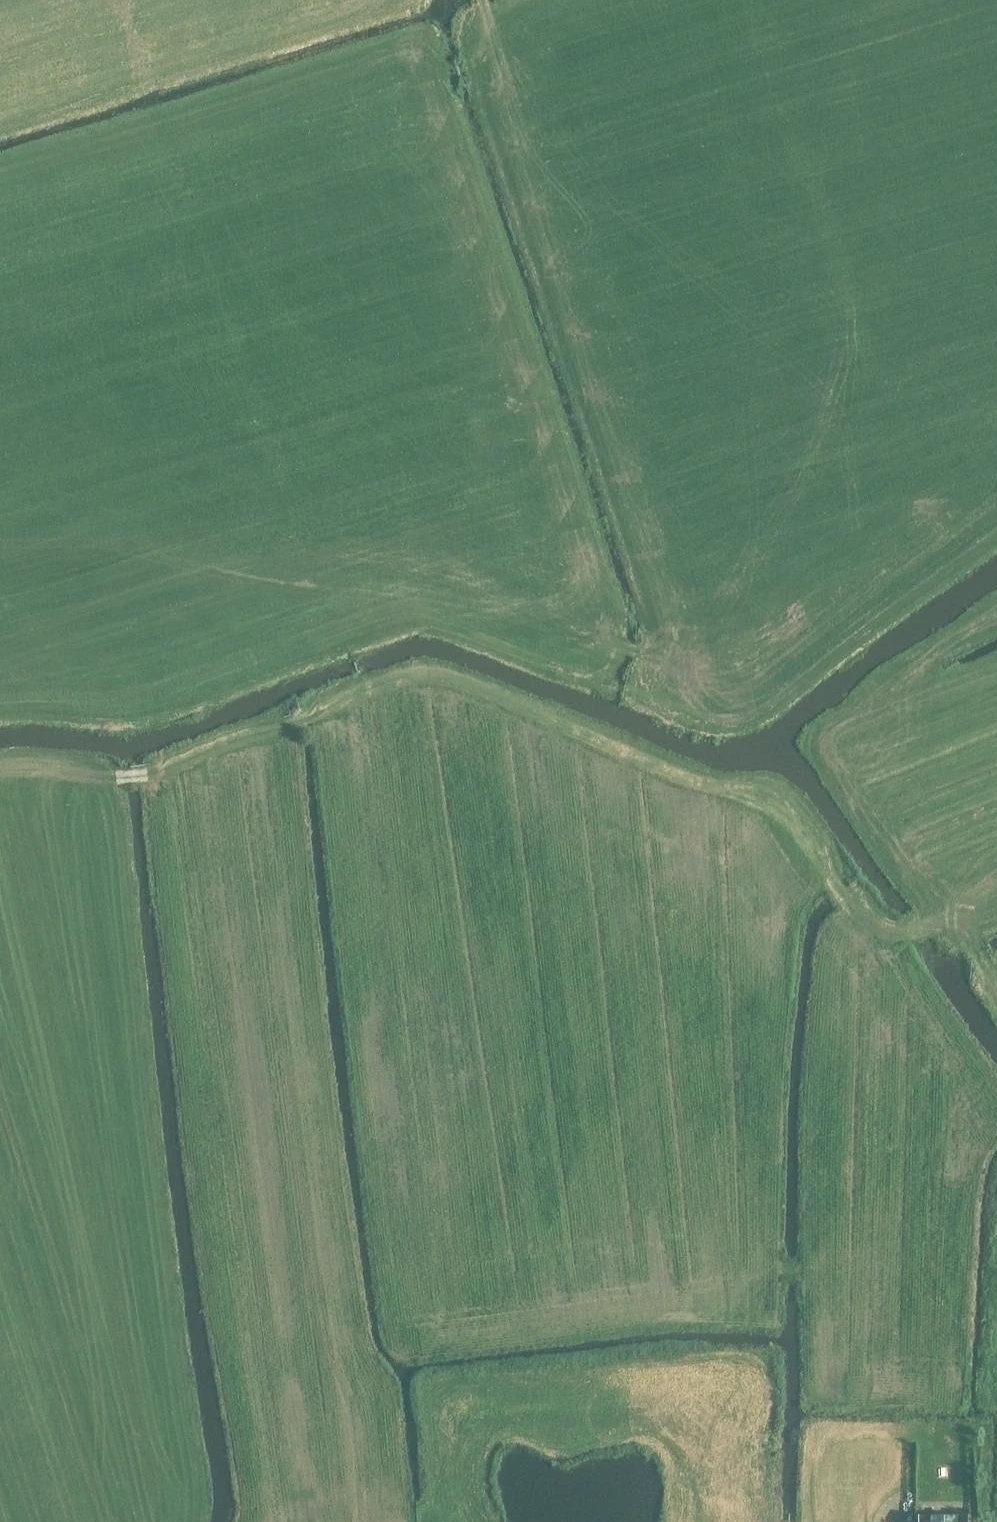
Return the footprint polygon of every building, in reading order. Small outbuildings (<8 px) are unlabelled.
[(947,1468),(938,1467),(938,1476),(947,1476),(947,1468)]
